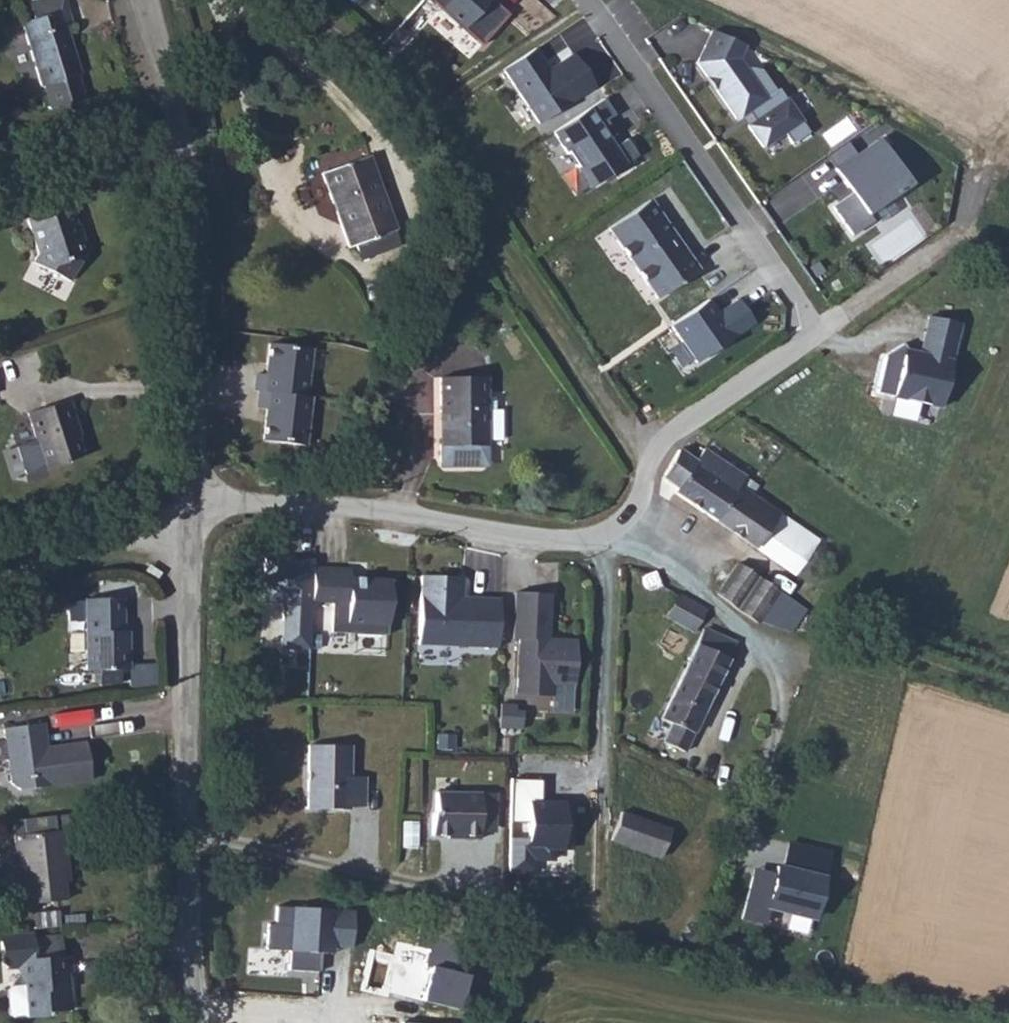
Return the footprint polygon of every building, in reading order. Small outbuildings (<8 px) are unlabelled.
[(29,13),(47,76),(50,75),(57,98),(89,88),(82,66),(85,65),(72,18),(79,15),(75,0),(38,0),(41,9),(29,13)] [(494,0),(428,0),(483,45),(511,14),(494,0)] [(749,47),(715,30),(695,65),(735,121),(750,113),(769,145),(803,119),(778,87),(772,90),(747,55),(749,47)] [(538,46),(503,69),(540,125),(596,89),(574,55),(553,69),(538,46)] [(628,163),(592,108),(556,132),(591,188),(628,163)] [(854,193),(870,214),(898,197),(917,186),(881,136),(835,168),(854,193)] [(379,244),(385,240),(418,220),(421,218),(382,152),(339,177),(379,244)] [(870,214),(854,193),(832,207),(852,239),(907,207),(898,197),(870,214)] [(614,227),(663,298),(702,270),(655,200),(614,227)] [(69,278),(94,242),(84,237),(75,210),(54,216),(51,209),(30,214),(41,247),(32,259),(69,278)] [(418,220),(385,240),(393,255),(426,234),(418,220)] [(719,318),(704,306),(673,328),(700,365),(757,326),(742,300),(719,318)] [(963,325),(931,319),(925,354),(903,350),(894,398),(947,408),(963,325)] [(318,342),(277,338),(273,369),(264,368),(263,385),(267,386),(265,402),(275,403),(272,435),(313,439),(318,391),(313,390),(318,342)] [(483,438),(484,395),(485,375),(442,374),(439,441),(436,441),(435,457),(440,463),(477,464),(482,459),(483,445),(483,438)] [(35,406),(53,464),(80,455),(78,450),(92,445),(85,418),(91,416),(82,392),(35,406)] [(492,395),(484,395),(483,438),(500,438),(501,404),(492,404),(492,395)] [(687,441),(668,469),(687,481),(683,486),(790,560),(805,537),(815,544),(819,537),(786,512),(789,507),(747,478),(753,470),(712,441),(705,452),(687,441)] [(765,619),(788,585),(746,556),(723,588),(765,619)] [(320,573),(280,570),(277,612),(292,614),(290,650),(315,652),(317,609),(319,578),(320,573)] [(678,584),(668,576),(663,582),(664,589),(665,591),(674,590),(679,586),(678,584)] [(354,581),(319,578),(317,609),(340,610),(339,634),(392,638),(393,595),(353,593),(354,581)] [(444,583),(414,580),(412,628),(492,634),(494,598),(443,594),(444,583)] [(675,612),(702,630),(717,609),(689,592),(675,612)] [(132,596),(95,599),(104,671),(146,666),(141,627),(134,628),(132,596)] [(560,603),(514,600),(513,629),(526,630),(524,670),(557,672),(560,603)] [(682,693),(713,708),(744,641),(713,626),(682,693)] [(701,732),(713,708),(682,693),(670,717),(701,732)] [(58,709),(19,715),(28,770),(36,776),(107,766),(101,729),(62,734),(58,709)] [(359,804),(359,801),(360,770),(360,739),(317,739),(316,803),(359,804)] [(360,770),(359,801),(374,800),(375,770),(360,770)] [(569,849),(572,795),(543,793),(544,778),(515,776),(512,820),(531,821),(529,846),(569,849)] [(486,778),(442,777),(442,795),(439,798),(438,820),(466,820),(465,823),(485,824),(486,778)] [(628,810),(621,839),(676,854),(684,825),(628,810)] [(408,812),(408,840),(421,841),(422,812),(408,812)] [(81,821),(30,825),(37,894),(82,891),(79,851),(84,851),(81,821)] [(831,875),(778,862),(774,878),(752,872),(741,918),(766,924),(770,909),(820,921),(831,875)] [(355,911),(278,906),(277,924),(267,923),(265,951),(331,955),(332,946),(352,947),(355,911)] [(74,915),(47,917),(50,944),(77,942),(74,915)] [(29,1003),(66,1000),(65,997),(88,995),(86,973),(81,974),(80,958),(87,958),(86,940),(77,942),(50,944),(47,917),(16,920),(18,948),(26,954),(39,953),(41,972),(27,973),(24,977),(25,1000),(29,1003)] [(458,1009),(466,977),(426,966),(430,951),(399,943),(387,991),(458,1009)]
